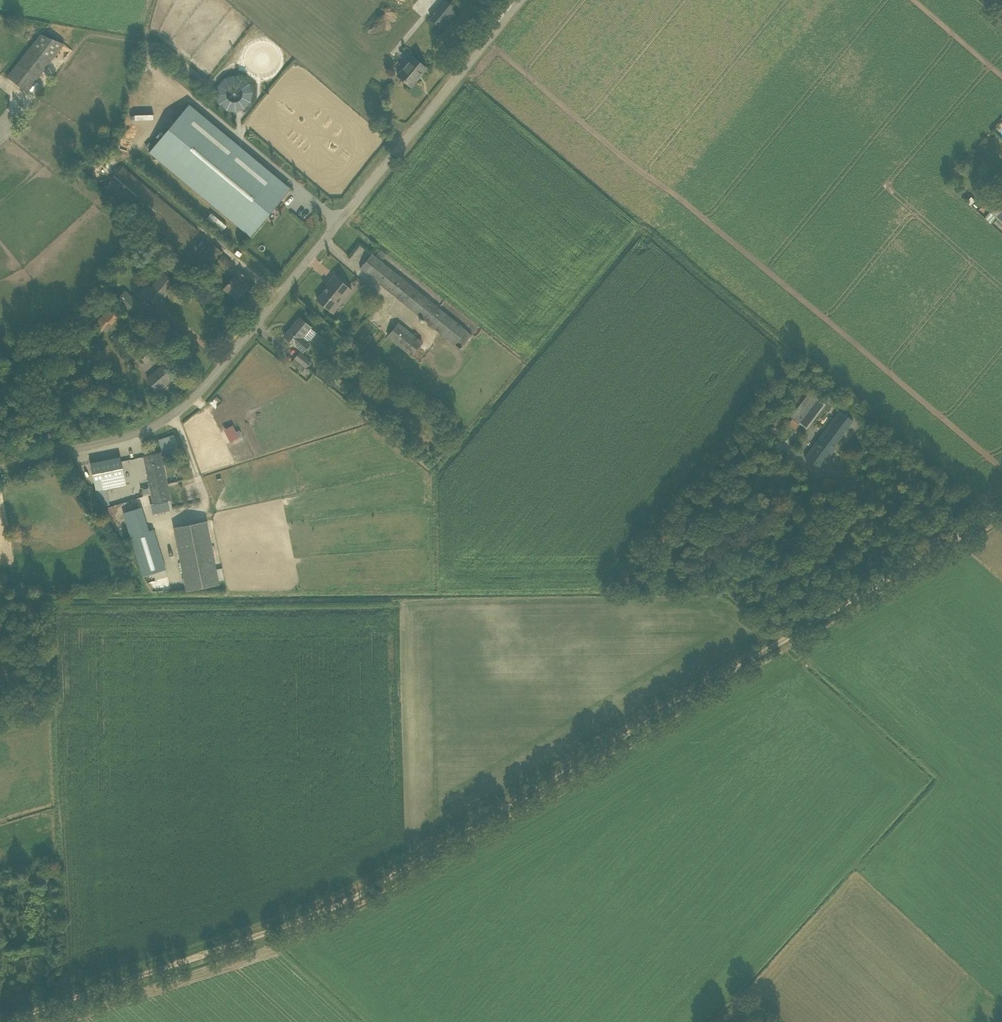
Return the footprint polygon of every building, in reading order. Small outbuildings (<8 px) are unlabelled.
[(446,0),(430,19),(443,29),(458,11),(446,0)] [(27,92),(65,44),(40,34),(7,76),(27,92)] [(413,56),(397,75),(411,86),(427,68),(413,56)] [(214,83),(224,113),(254,103),(243,73),(214,83)] [(144,78),(143,83),(162,87),(163,82),(144,78)] [(188,106),(150,152),(250,236),(289,189),(188,106)] [(108,183),(105,181),(99,188),(102,191),(107,186),(182,250),(199,230),(123,166),(108,183)] [(192,266),(203,275),(222,252),(212,243),(192,266)] [(151,254),(162,264),(168,257),(156,247),(151,254)] [(458,323),(380,260),(372,253),(360,268),(460,349),(462,347),(466,342),(467,340),(472,335),(458,323)] [(233,263),(223,255),(216,263),(226,271),(233,263)] [(239,271),(224,289),(237,299),(246,288),(240,283),(246,276),(239,271)] [(143,292),(157,305),(161,300),(162,301),(163,299),(162,298),(175,282),(164,272),(152,287),(150,284),(143,292)] [(329,281),(330,283),(317,299),(331,311),(344,294),(347,296),(352,290),(334,275),(329,281)] [(128,311),(137,300),(125,290),(116,300),(128,311)] [(101,316),(109,322),(112,324),(118,317),(107,309),(101,316)] [(100,333),(109,323),(101,317),(92,327),(100,333)] [(310,339),(311,340),(317,332),(311,327),(299,318),(284,336),(303,352),(310,343),(308,342),(310,339)] [(121,328),(136,344),(144,336),(138,329),(137,330),(128,321),(121,328)] [(423,342),(399,322),(387,337),(411,356),(423,342)] [(110,343),(125,360),(135,352),(120,335),(110,343)] [(160,352),(152,342),(138,353),(146,363),(160,352)] [(302,372),(306,366),(311,361),(300,352),(291,363),(302,372)] [(784,368),(777,362),(771,370),(777,375),(784,368)] [(172,377),(163,366),(147,379),(157,390),(172,377)] [(353,379),(352,381),(350,379),(347,384),(349,386),(355,391),(360,384),(353,379)] [(807,429),(826,404),(810,392),(791,417),(807,429)] [(817,435),(819,436),(804,456),(818,467),(853,420),(839,410),(824,431),(822,429),(817,435)] [(232,423),(223,428),(229,441),(239,436),(232,423)] [(158,437),(161,453),(178,449),(175,434),(158,437)] [(144,456),(149,484),(165,481),(159,453),(144,456)] [(90,463),(95,484),(124,478),(121,461),(120,457),(90,463)] [(165,481),(149,484),(153,503),(150,504),(152,514),(171,510),(165,481)] [(146,523),(141,507),(123,513),(143,576),(166,569),(154,530),(145,533),(142,524),(146,523)] [(223,567),(217,569),(207,521),(174,528),(186,591),(220,584),(219,581),(225,579),(223,567)]
